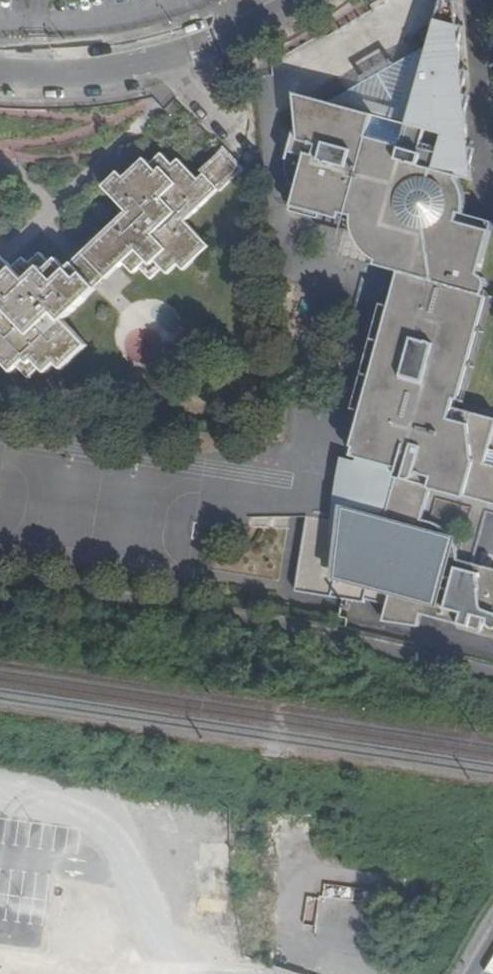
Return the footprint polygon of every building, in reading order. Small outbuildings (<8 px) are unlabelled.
[(383,529),(350,524),(307,517),(295,592),(364,603),(365,600),(387,606),(382,622),(419,627),(422,615),(482,632),(485,621),(487,621),(488,625),(490,628),(492,630),(492,576),(472,570),(476,554),(462,550),(473,509),(487,513),(490,504),(492,505),(492,418),(455,408),(487,286),(487,282),(484,278),(480,275),(492,228),(492,222),(466,215),(467,208),(467,201),(465,193),(463,186),(459,180),(459,177),(473,181),(455,0),(442,0),(416,94),(411,93),(380,113),(379,117),(295,94),(299,132),(294,131),(287,158),(286,162),(286,169),(287,175),(289,181),(292,187),(297,191),(293,207),(341,220),(342,214),(352,216),(352,224),(354,232),(357,240),(361,246),(366,253),(372,258),(378,262),(376,266),(400,273),(391,306),(385,305),(356,411),(361,412),(352,447),(355,448),(402,460),(383,529)] [(97,289),(109,278),(124,263),(134,273),(140,268),(151,279),(162,268),(168,274),(178,264),(184,270),(208,247),(184,222),(218,190),(220,192),(243,170),(224,149),(201,172),(204,175),(199,180),(179,160),(173,166),(162,154),(151,165),(145,159),(124,179),(119,173),(104,187),(128,212),(68,270),(58,260),(52,265),(41,254),(31,264),(25,258),(14,269),(0,254),(0,304),(7,311),(0,317),(0,359),(13,372),(18,367),(29,378),(41,367),(46,373),(57,363),(62,369),(87,346),(63,321),(97,289)] [(383,529),(402,460),(355,448),(352,457),(357,458),(356,462),(341,458),(336,463),(332,469),(329,476),(328,483),(328,490),(329,498),(331,504),(335,511),(340,516),(345,521),(350,524),(383,529)]
